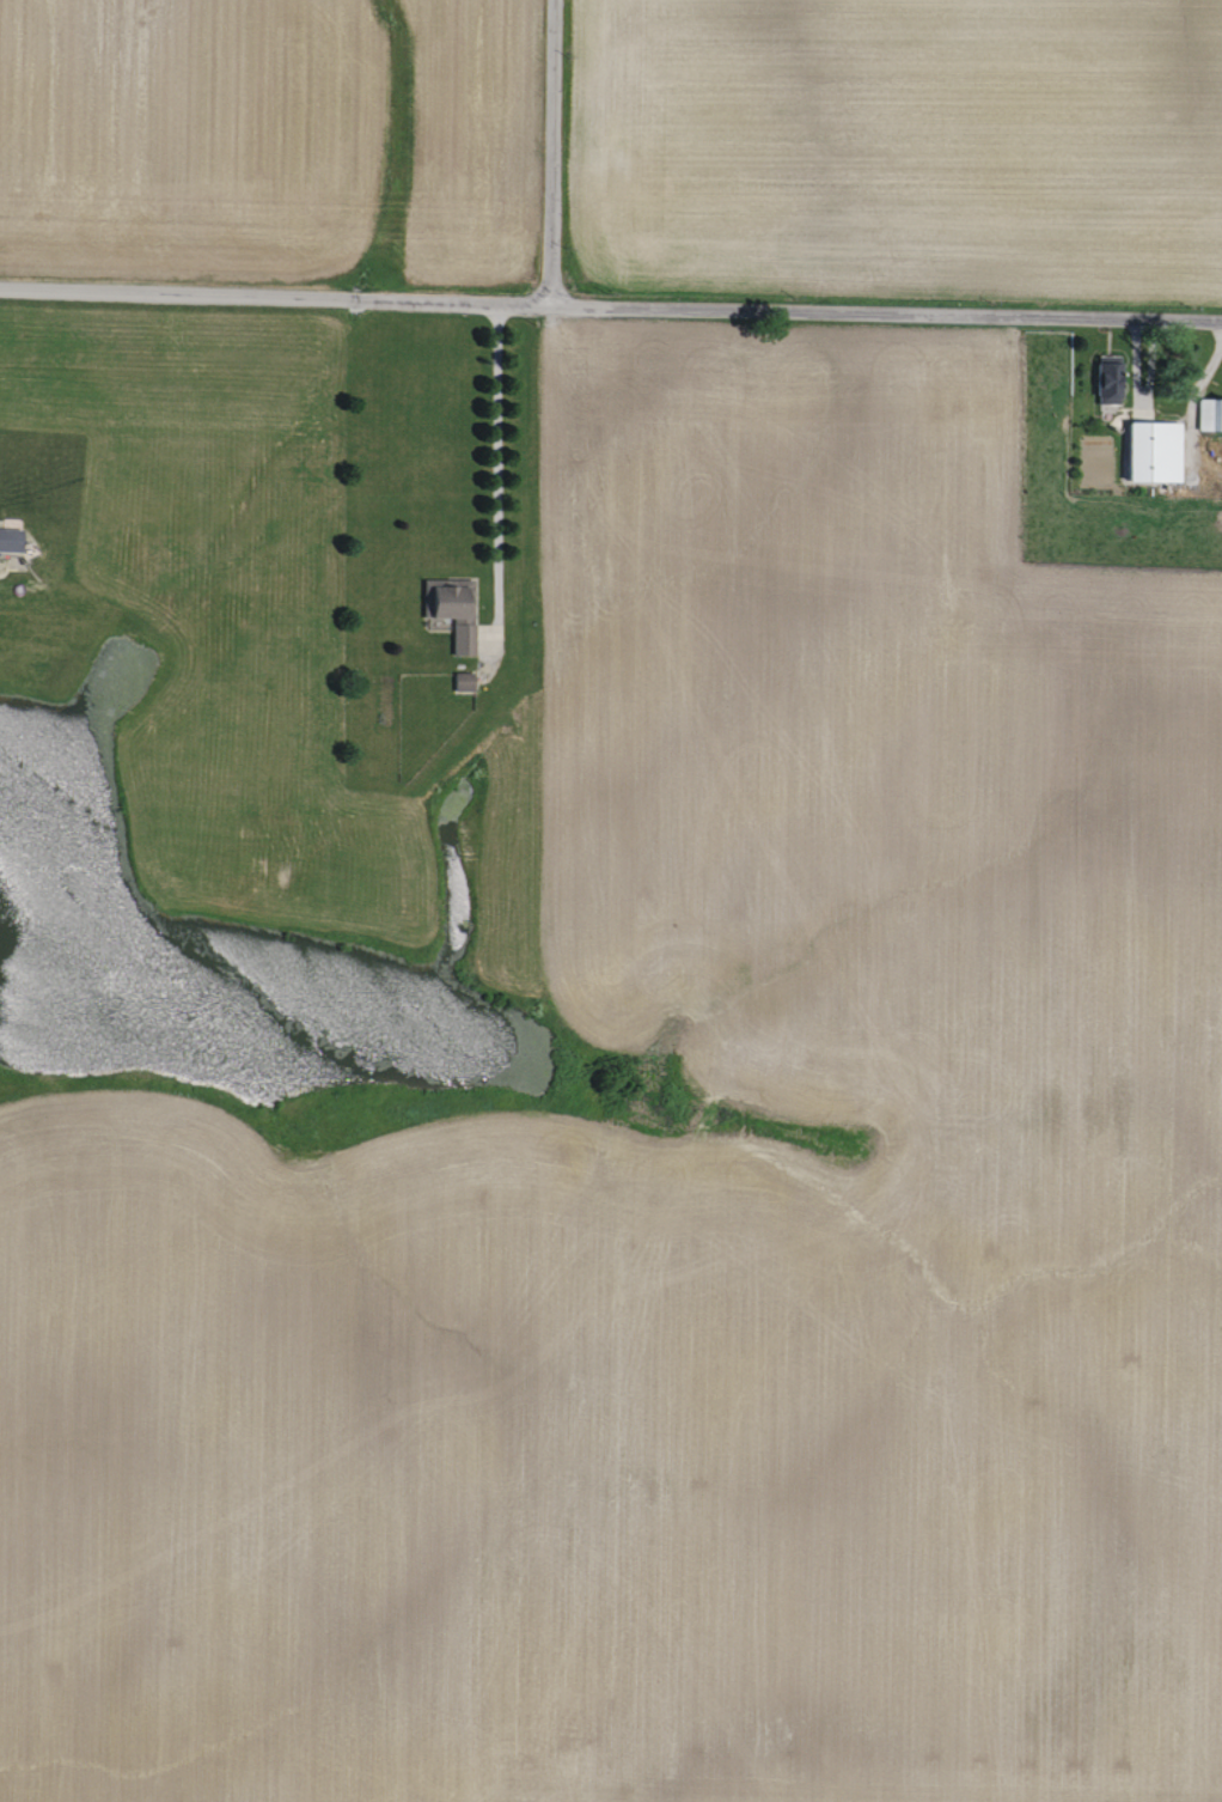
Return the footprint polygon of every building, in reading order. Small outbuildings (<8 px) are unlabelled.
[(1115,356),(1090,356),(1090,405),(1115,405),(1115,356)] [(1194,399),(1193,432),(1221,433),(1221,400),(1194,399)] [(1119,423),(1118,483),(1174,484),(1175,424),(1119,423)] [(0,529),(0,552),(15,553),(16,529),(0,529)] [(469,673),(450,673),(450,692),(469,692),(469,673)]
